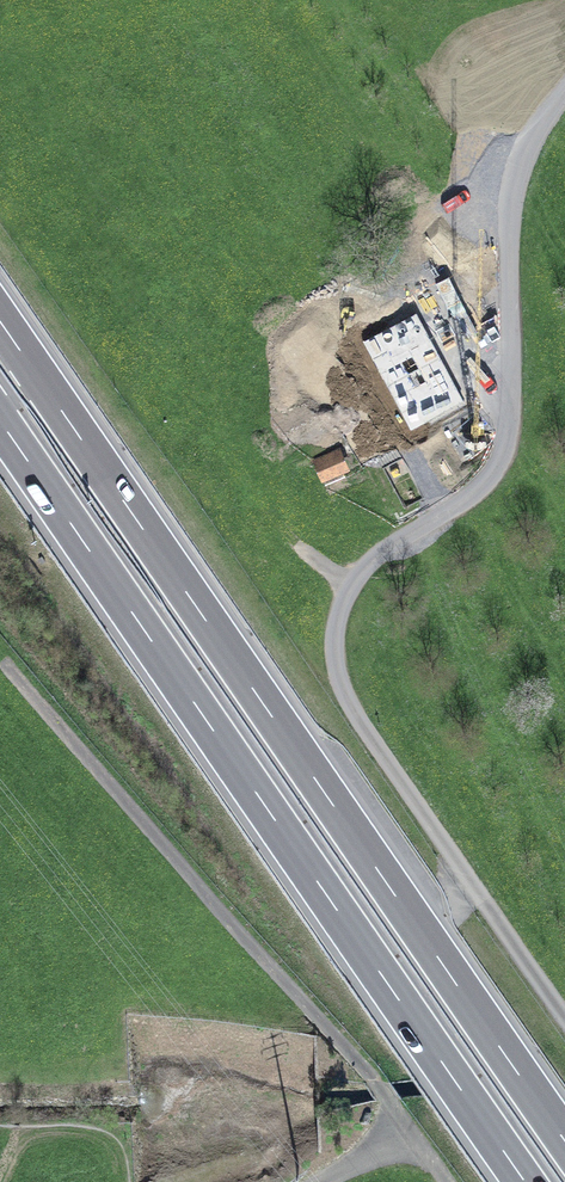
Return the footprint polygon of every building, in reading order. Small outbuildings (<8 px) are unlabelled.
[(493,280),(459,239),(432,261),(466,302),(493,280)] [(413,304),(329,348),(341,371),(328,378),(341,402),(356,394),(368,418),(359,422),(378,459),(392,451),(380,427),(403,415),(416,441),(470,412),(413,304)] [(487,432),(481,420),(468,427),(474,438),(487,432)] [(346,468),(339,453),(317,463),(324,478),(346,468)]
